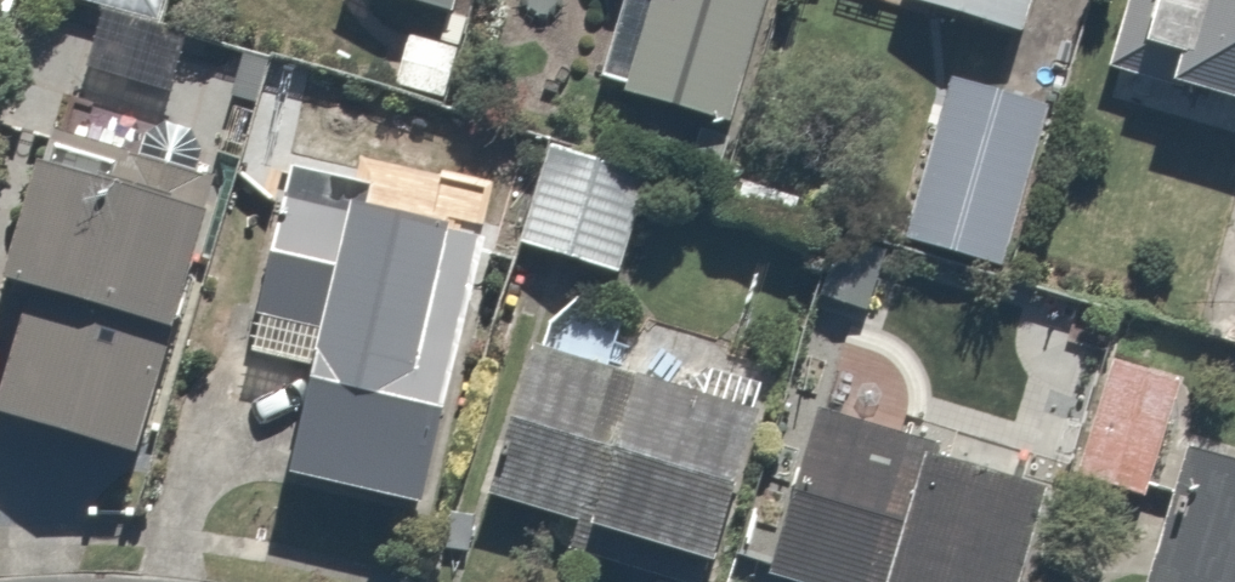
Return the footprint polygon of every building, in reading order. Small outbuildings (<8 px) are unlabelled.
[(178,28),(186,0),(81,0),(178,28)] [(420,12),(398,89),(449,104),(479,0),(379,0),(420,12)] [(635,108),(743,141),(786,0),(667,0),(635,108)] [(909,11),(1047,49),(1061,0),(912,0),(909,11)] [(1160,71),(1200,82),(1193,106),(1234,117),(1234,0),(1179,0),(1160,71)] [(1059,118),(954,89),(912,239),(1017,268),(1059,118)] [(44,156),(2,297),(27,304),(0,395),(0,412),(150,456),(181,350),(158,343),(200,202),(206,181),(190,176),(203,132),(128,109),(114,156),(49,137),(44,156)] [(665,181),(563,146),(526,253),(628,288),(665,181)] [(509,247),(285,208),(258,368),(310,377),(289,496),(461,526),(509,247)] [(797,390),(550,322),(498,510),(745,578),(797,390)] [(1190,379),(1116,357),(1082,470),(1156,493),(1190,379)] [(837,428),(783,581),(1036,581),(1063,506),(837,428)] [(1199,456),(1160,581),(1234,581),(1234,467),(1199,456)]
